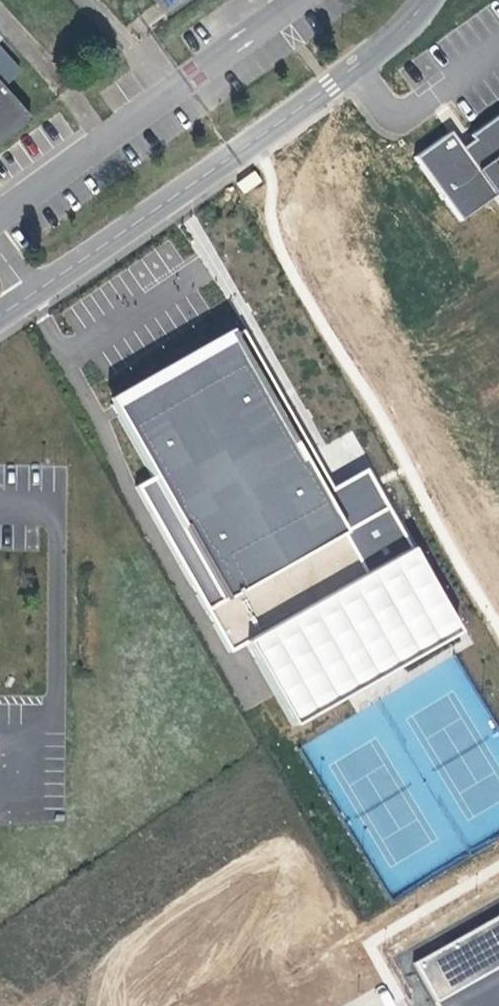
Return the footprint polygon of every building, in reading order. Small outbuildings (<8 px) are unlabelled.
[(31,109),(3,81),(18,65),(0,45),(0,130),(31,109)] [(41,119),(31,109),(0,130),(0,148),(41,119)] [(477,134),(480,139),(470,147),(458,131),(422,156),(468,220),(498,197),(498,119),(477,134)] [(244,193),(262,181),(254,170),(236,182),(244,193)] [(239,335),(117,403),(159,476),(141,486),(235,652),(252,642),(299,725),(464,632),(386,493),(352,513),(338,487),(248,329),(239,335)] [(372,468),(338,487),(352,513),(386,493),(372,468)] [(417,964),(441,1005),(498,1005),(498,917),(417,964)]
